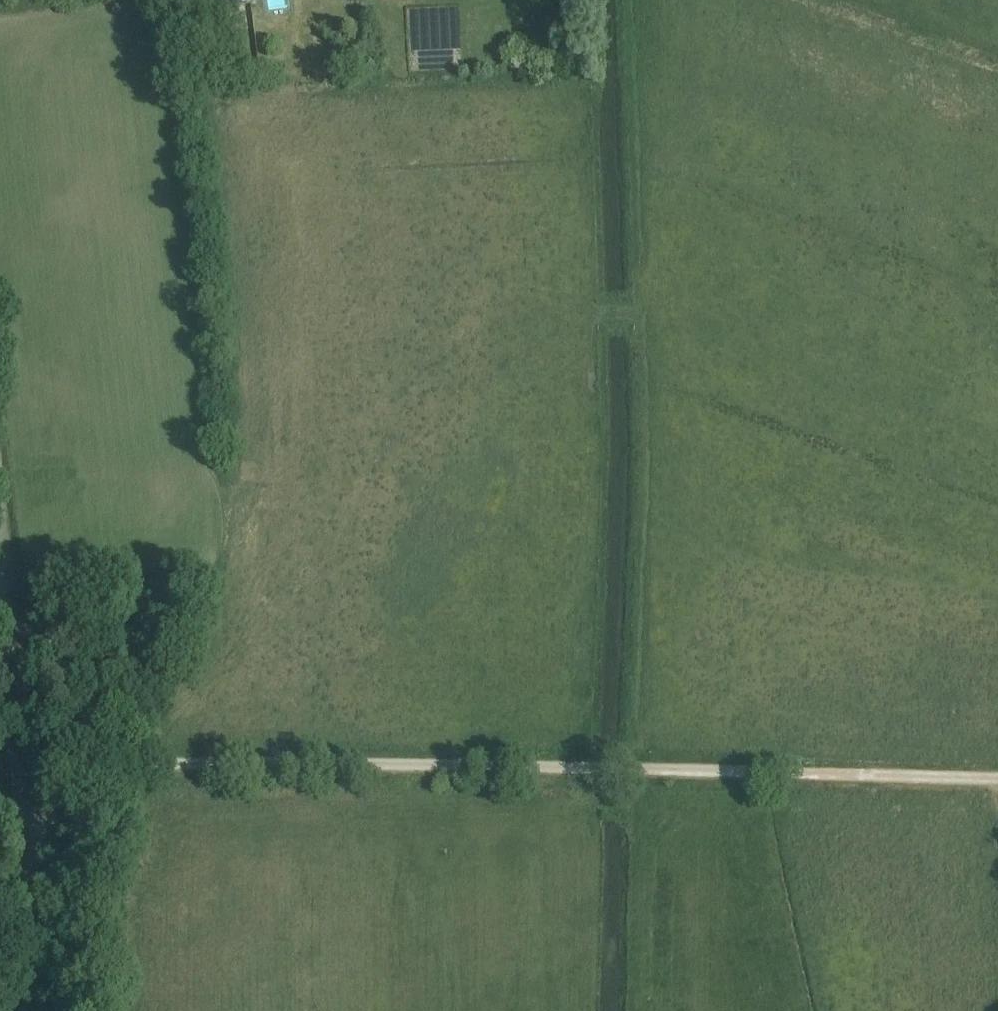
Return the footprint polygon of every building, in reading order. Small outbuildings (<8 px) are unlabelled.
[(223,14),(243,11),(242,1),(246,0),(221,0),(223,14)] [(337,37),(329,40),(334,53),(342,50),(337,37)]
